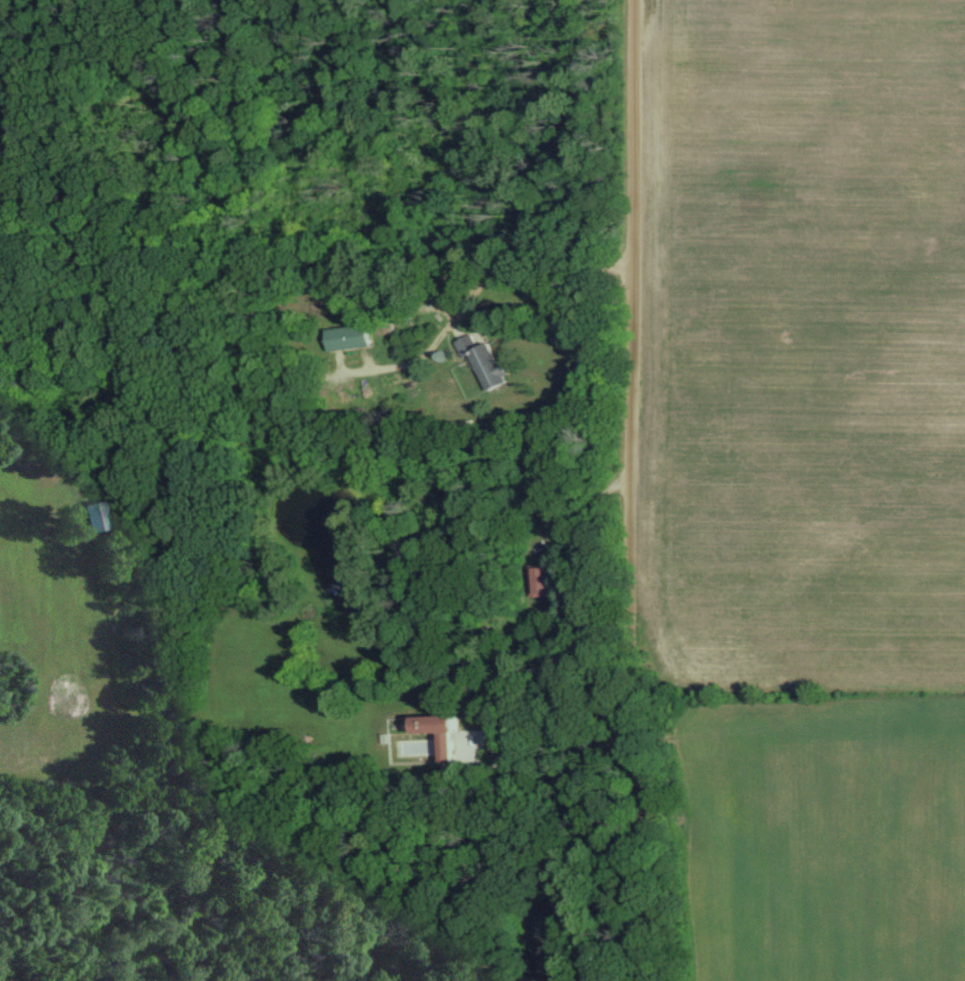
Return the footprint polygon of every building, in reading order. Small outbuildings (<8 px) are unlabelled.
[(334,349),(375,347),(374,324),(333,327),(334,349)] [(494,390),(518,380),(508,358),(505,360),(497,341),(485,346),(479,333),(463,340),(469,356),(478,352),(494,390)] [(538,594),(558,594),(558,565),(538,565),(538,594)] [(459,714),(417,715),(417,732),(445,731),(446,760),(460,760),(459,714)]
